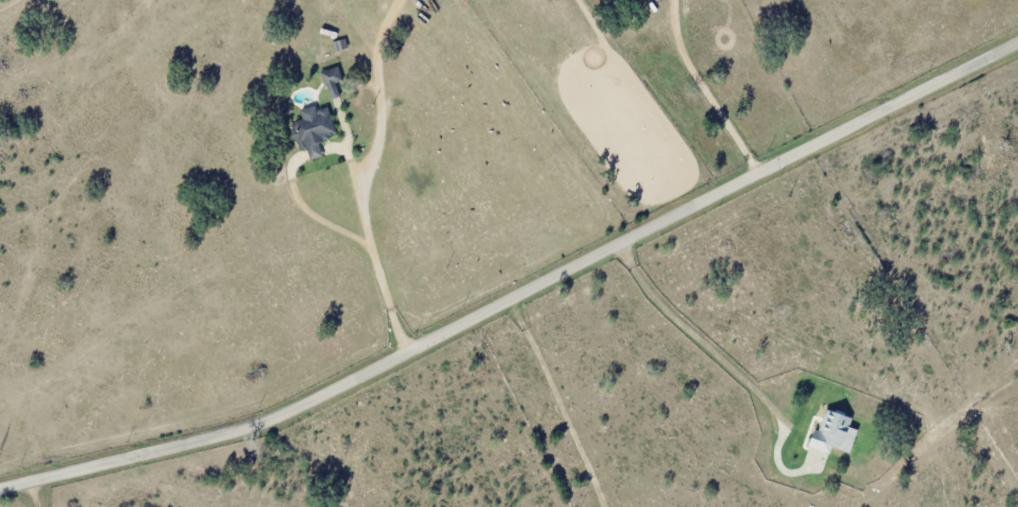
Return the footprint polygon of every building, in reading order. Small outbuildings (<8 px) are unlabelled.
[(327,103),(300,110),(302,120),(294,122),(305,161),(321,156),(317,141),(336,136),(327,103)] [(857,428),(848,426),(852,416),(825,408),(818,430),(814,429),(808,447),(829,453),(831,446),(850,452),(857,428)]
